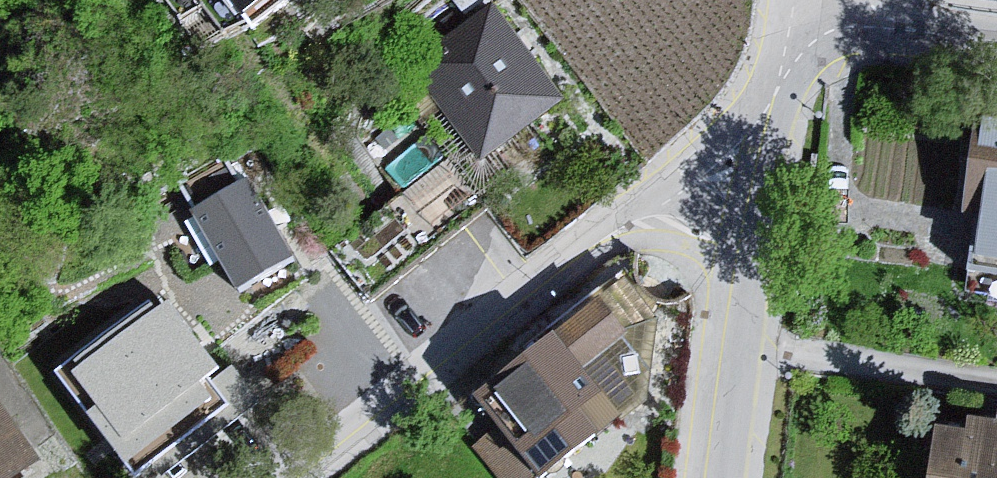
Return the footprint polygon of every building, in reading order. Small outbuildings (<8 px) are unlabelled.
[(242,21),(269,0),(226,0),(242,21)] [(490,13),(408,75),(481,172),(564,111),(490,13)] [(975,106),(959,210),(980,213),(973,263),(996,267),(996,109),(975,106)] [(245,180),(192,211),(240,294),(294,262),(245,180)] [(468,410),(521,477),(568,477),(647,421),(661,325),(624,285),(468,410)] [(148,305),(58,375),(134,472),(151,458),(162,472),(256,399),(231,368),(210,384),(204,376),(214,368),(166,307),(156,315),(148,305)] [(938,425),(932,477),(996,477),(996,413),(972,410),(961,427),(938,425)] [(32,462),(0,415),(0,477),(9,477),(32,462)]
